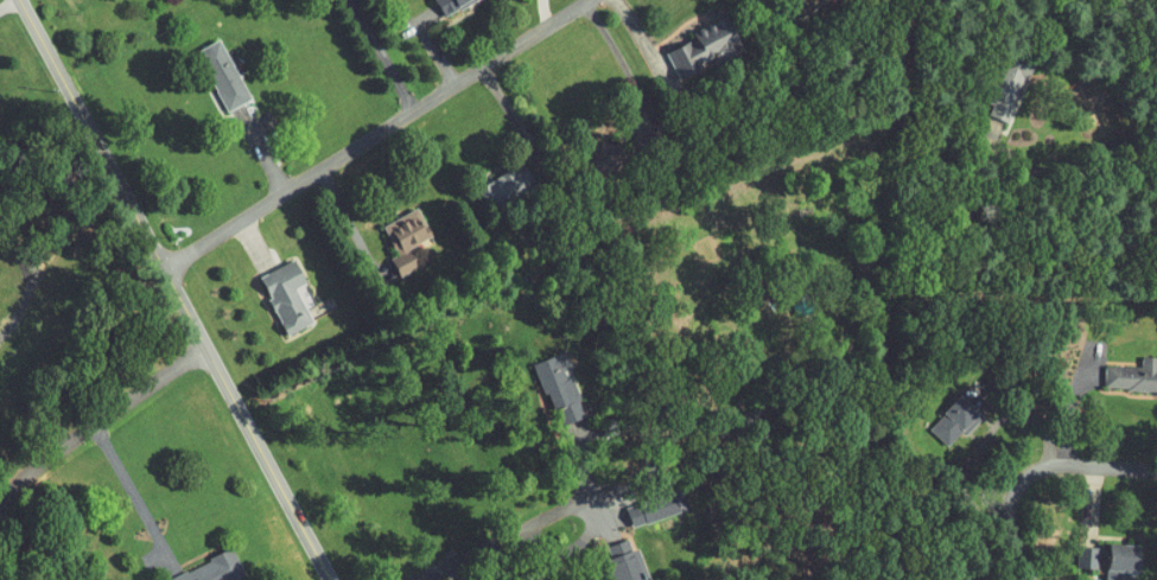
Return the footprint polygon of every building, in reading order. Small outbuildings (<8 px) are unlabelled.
[(667,73),(697,58),(695,54),(728,37),(714,10),(651,42),(667,73)] [(187,43),(215,104),(240,92),(212,31),(187,43)] [(423,228),(408,199),(372,218),(387,246),(378,251),(387,268),(411,255),(402,239),(423,228)] [(249,268),(277,327),(303,315),(287,279),(299,274),(288,250),(249,268)] [(527,355),(537,388),(543,387),(547,401),(555,399),(560,417),(580,411),(567,370),(563,371),(556,347),(527,355)] [(1087,356),(1086,378),(1139,380),(1140,348),(1123,347),(1123,357),(1087,356)] [(910,419),(930,437),(943,422),(948,427),(964,410),(939,387),(910,419)] [(617,497),(623,518),(657,509),(651,487),(617,497)] [(621,543),(616,530),(596,538),(612,579),(642,579),(627,540),(621,543)] [(1058,558),(1087,560),(1086,572),(1108,574),(1111,535),(1081,533),(1081,538),(1060,537),(1058,558)] [(151,568),(157,579),(211,579),(235,568),(221,534),(151,568)]
